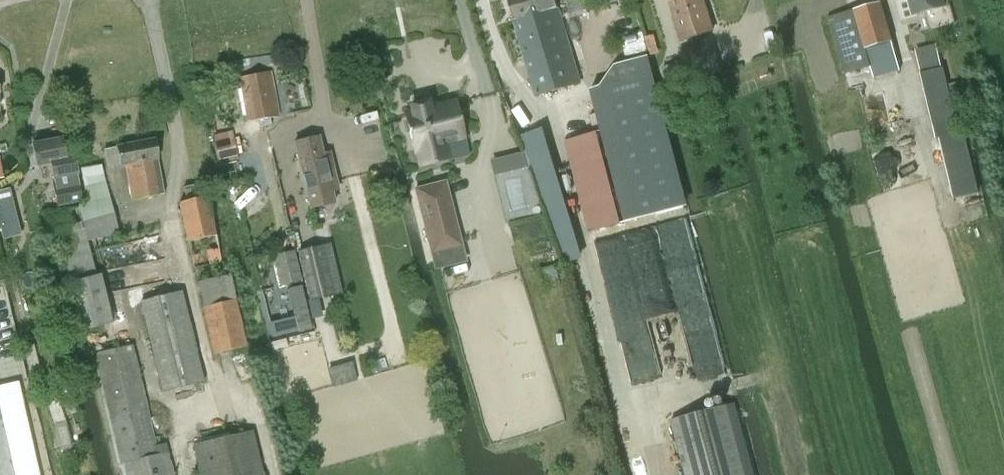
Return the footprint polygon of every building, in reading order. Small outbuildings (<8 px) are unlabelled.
[(532,95),(580,81),(556,0),(509,0),(532,95)] [(713,31),(703,0),(670,0),(682,38),(713,31)] [(914,15),(945,7),(943,0),(910,0),(914,15)] [(849,11),(833,15),(850,72),(870,66),(875,65),(877,72),(898,66),(891,41),(892,41),(881,2),(849,11)] [(688,81),(719,71),(711,45),(680,54),(683,62),(667,67),(673,86),(688,82),(688,81)] [(615,64),(602,85),(608,108),(655,95),(653,90),(648,71),(643,55),(615,64)] [(920,73),(936,138),(939,138),(959,133),(953,109),(963,106),(958,82),(947,85),(943,69),(942,69),(941,67),(921,72),(921,73),(920,73)] [(247,121),(252,120),(258,119),(260,126),(271,124),(269,117),(279,115),(271,71),(239,76),(247,121)] [(416,113),(408,115),(416,147),(417,147),(420,146),(425,165),(442,161),(445,160),(440,140),(463,134),(455,103),(431,109),(429,101),(414,105),(416,113)] [(589,231),(635,219),(623,175),(607,112),(590,117),(595,134),(566,141),(589,231)] [(540,129),(519,137),(524,152),(526,159),(529,168),(531,171),(551,165),(547,152),(540,129)] [(959,133),(939,138),(954,199),(979,192),(964,131),(959,133)] [(335,201),(330,181),(336,180),(333,168),(327,169),(318,135),(294,141),(310,207),(335,201)] [(216,141),(220,159),(233,156),(228,138),(216,141)] [(61,139),(34,144),(34,145),(37,165),(52,163),(54,176),(57,187),(56,187),(58,196),(80,191),(79,183),(73,153),(64,154),(62,139),(61,139)] [(118,146),(104,148),(107,167),(121,165),(126,164),(132,199),(164,193),(158,160),(154,139),(118,146)] [(88,240),(117,232),(100,165),(81,169),(89,201),(86,202),(85,205),(46,215),(55,250),(59,248),(72,282),(73,282),(85,330),(112,323),(100,274),(97,275),(88,240)] [(430,254),(463,246),(446,179),(413,188),(430,254)] [(195,268),(222,261),(203,183),(183,188),(186,201),(179,203),(195,268)] [(0,192),(0,229),(2,239),(19,235),(8,190),(0,192)] [(80,191),(58,196),(60,205),(82,201),(80,191)] [(310,299),(334,293),(322,245),(299,251),(310,299)] [(273,256),(279,285),(303,280),(296,251),(273,256)] [(197,282),(203,307),(214,353),(247,346),(230,274),(197,282)] [(303,286),(289,289),(300,332),(313,328),(303,286)] [(141,302),(163,391),(204,381),(182,292),(141,302)] [(168,452),(158,454),(132,345),(110,350),(95,353),(121,463),(124,462),(127,474),(174,474),(168,452)] [(25,383),(1,388),(6,409),(30,404),(25,383)] [(30,404),(6,409),(12,438),(36,433),(30,404)] [(671,420),(685,474),(750,474),(731,404),(671,420)] [(252,431),(193,445),(200,474),(263,474),(252,431)] [(36,433),(12,438),(18,466),(42,461),(36,433)] [(18,466),(20,474),(45,474),(42,461),(18,466)]
